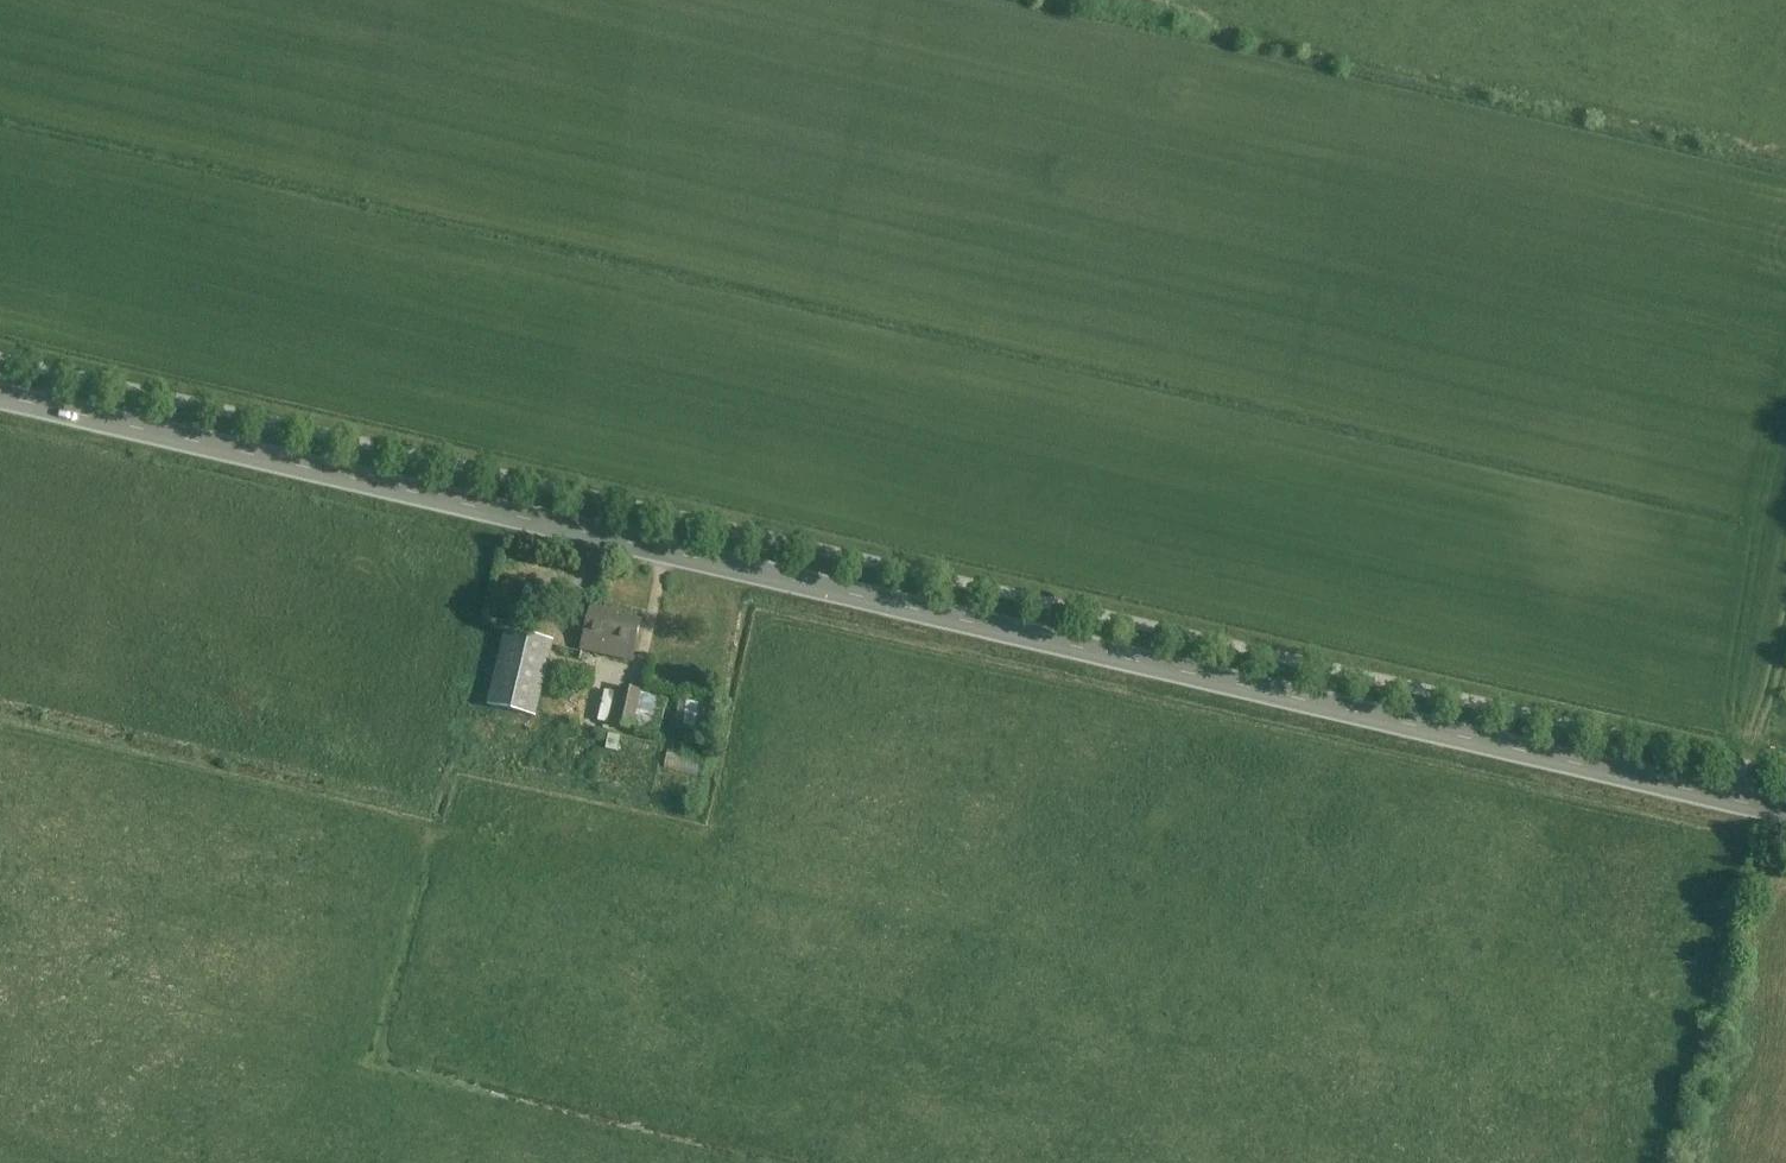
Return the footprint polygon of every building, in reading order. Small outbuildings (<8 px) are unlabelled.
[(556,594),(540,589),(526,586),(516,625),(529,628),(532,618),(543,620),(544,614),(551,615),(556,594)] [(631,661),(640,621),(620,617),(621,611),(593,604),(582,649),(631,661)] [(538,719),(555,643),(507,633),(490,708),(538,719)] [(634,732),(643,692),(622,687),(613,727),(634,732)] [(678,701),(675,729),(699,731),(702,703),(678,701)] [(608,735),(605,749),(617,751),(620,737),(608,735)] [(693,772),(697,755),(661,747),(657,764),(693,772)]
